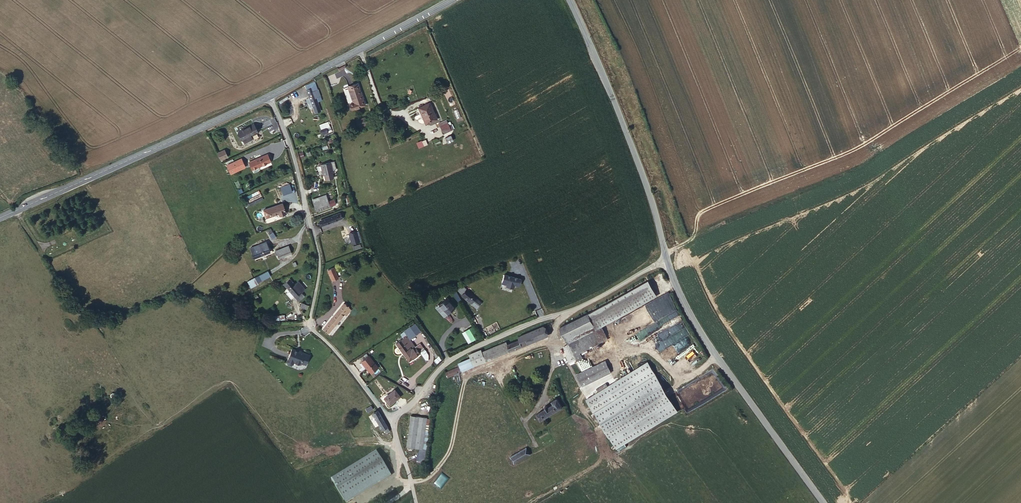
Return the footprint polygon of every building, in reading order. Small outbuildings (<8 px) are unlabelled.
[(347,85),(352,100),(362,96),(357,82),(347,85)] [(319,108),(311,87),(306,90),(314,111),(319,108)] [(362,96),(352,100),(349,101),(351,108),(365,102),(362,96)] [(424,124),(435,120),(428,103),(417,108),(424,124)] [(364,116),(357,119),(360,126),(367,124),(364,116)] [(238,130),(243,141),(252,137),(251,134),(258,131),(254,122),(243,126),(244,128),(238,130)] [(322,135),(328,133),(327,127),(330,127),(328,122),(319,124),(322,135)] [(442,133),(449,129),(446,123),(439,126),(442,133)] [(418,148),(428,145),(426,139),(416,142),(418,148)] [(254,158),(257,165),(270,160),(267,153),(254,158)] [(243,165),(239,158),(225,164),(229,172),(243,165)] [(323,174),(324,174),(332,172),(333,172),(333,169),(336,168),(334,160),(320,163),(323,174)] [(314,210),(327,206),(325,195),(311,199),(314,210)] [(284,200),(268,206),(271,213),(281,209),(282,212),(288,209),(284,200)] [(321,223),(341,217),(340,213),(320,219),(321,223)] [(360,242),(356,231),(350,233),(353,244),(360,242)] [(267,240),(250,245),(252,251),(251,251),(253,257),(270,251),(267,240)] [(277,250),(279,256),(292,252),(289,245),(277,250)] [(332,277),(336,274),(331,267),(327,270),(332,277)] [(250,287),(271,277),(268,271),(247,281),(250,287)] [(502,281),(522,286),(523,281),(503,276),(502,281)] [(283,283),(295,297),(301,291),(297,286),(299,284),(296,281),(294,282),(290,278),(283,283)] [(643,283),(584,315),(590,327),(596,324),(649,294),(643,283)] [(471,299),(479,305),(482,301),(467,290),(465,294),(466,295),(471,299)] [(457,302),(461,300),(456,291),(452,293),(457,302)] [(665,303),(670,316),(647,325),(651,334),(667,328),(669,334),(684,328),(681,321),(680,321),(677,313),(669,293),(662,296),(664,303),(665,303)] [(441,311),(443,314),(453,304),(444,295),(436,303),(442,309),(441,311)] [(323,329),(328,333),(347,309),(342,305),(323,329)] [(590,327),(584,315),(556,330),(562,341),(590,327)] [(590,327),(562,341),(558,344),(563,355),(561,357),(563,361),(571,357),(569,353),(602,336),(596,324),(590,327)] [(473,327),(462,331),(467,343),(478,338),(473,327)] [(442,375),(444,380),(543,338),(539,329),(515,339),(516,341),(505,346),(504,345),(481,355),(480,351),(465,358),(466,363),(455,367),(456,369),(442,375)] [(397,343),(407,336),(403,331),(393,337),(397,343)] [(420,355),(407,336),(397,343),(396,344),(409,362),(420,355)] [(303,365),(307,356),(290,349),(284,364),(290,366),(291,362),(298,365),(299,363),(303,365)] [(370,373),(378,368),(369,356),(361,361),(370,373)] [(571,376),(577,387),(604,371),(597,361),(571,376)] [(590,412),(613,449),(642,430),(673,411),(642,361),(592,392),(600,405),(590,412)] [(383,397),(388,403),(397,394),(393,389),(383,397)] [(397,394),(388,403),(388,404),(398,396),(397,394)] [(533,418),(536,423),(559,410),(553,400),(547,403),(549,407),(545,410),(544,408),(542,410),(542,412),(533,418)] [(372,413),(384,434),(390,431),(378,410),(372,413)] [(373,435),(379,432),(369,417),(369,418),(368,416),(363,419),(373,435)] [(413,449),(417,418),(406,416),(401,448),(413,449)] [(422,419),(417,418),(413,449),(417,450),(422,419)] [(510,467),(526,457),(522,451),(506,461),(510,467)] [(372,455),(329,483),(342,502),(385,474),(372,455)] [(438,481),(448,478),(446,470),(436,473),(438,481)]
